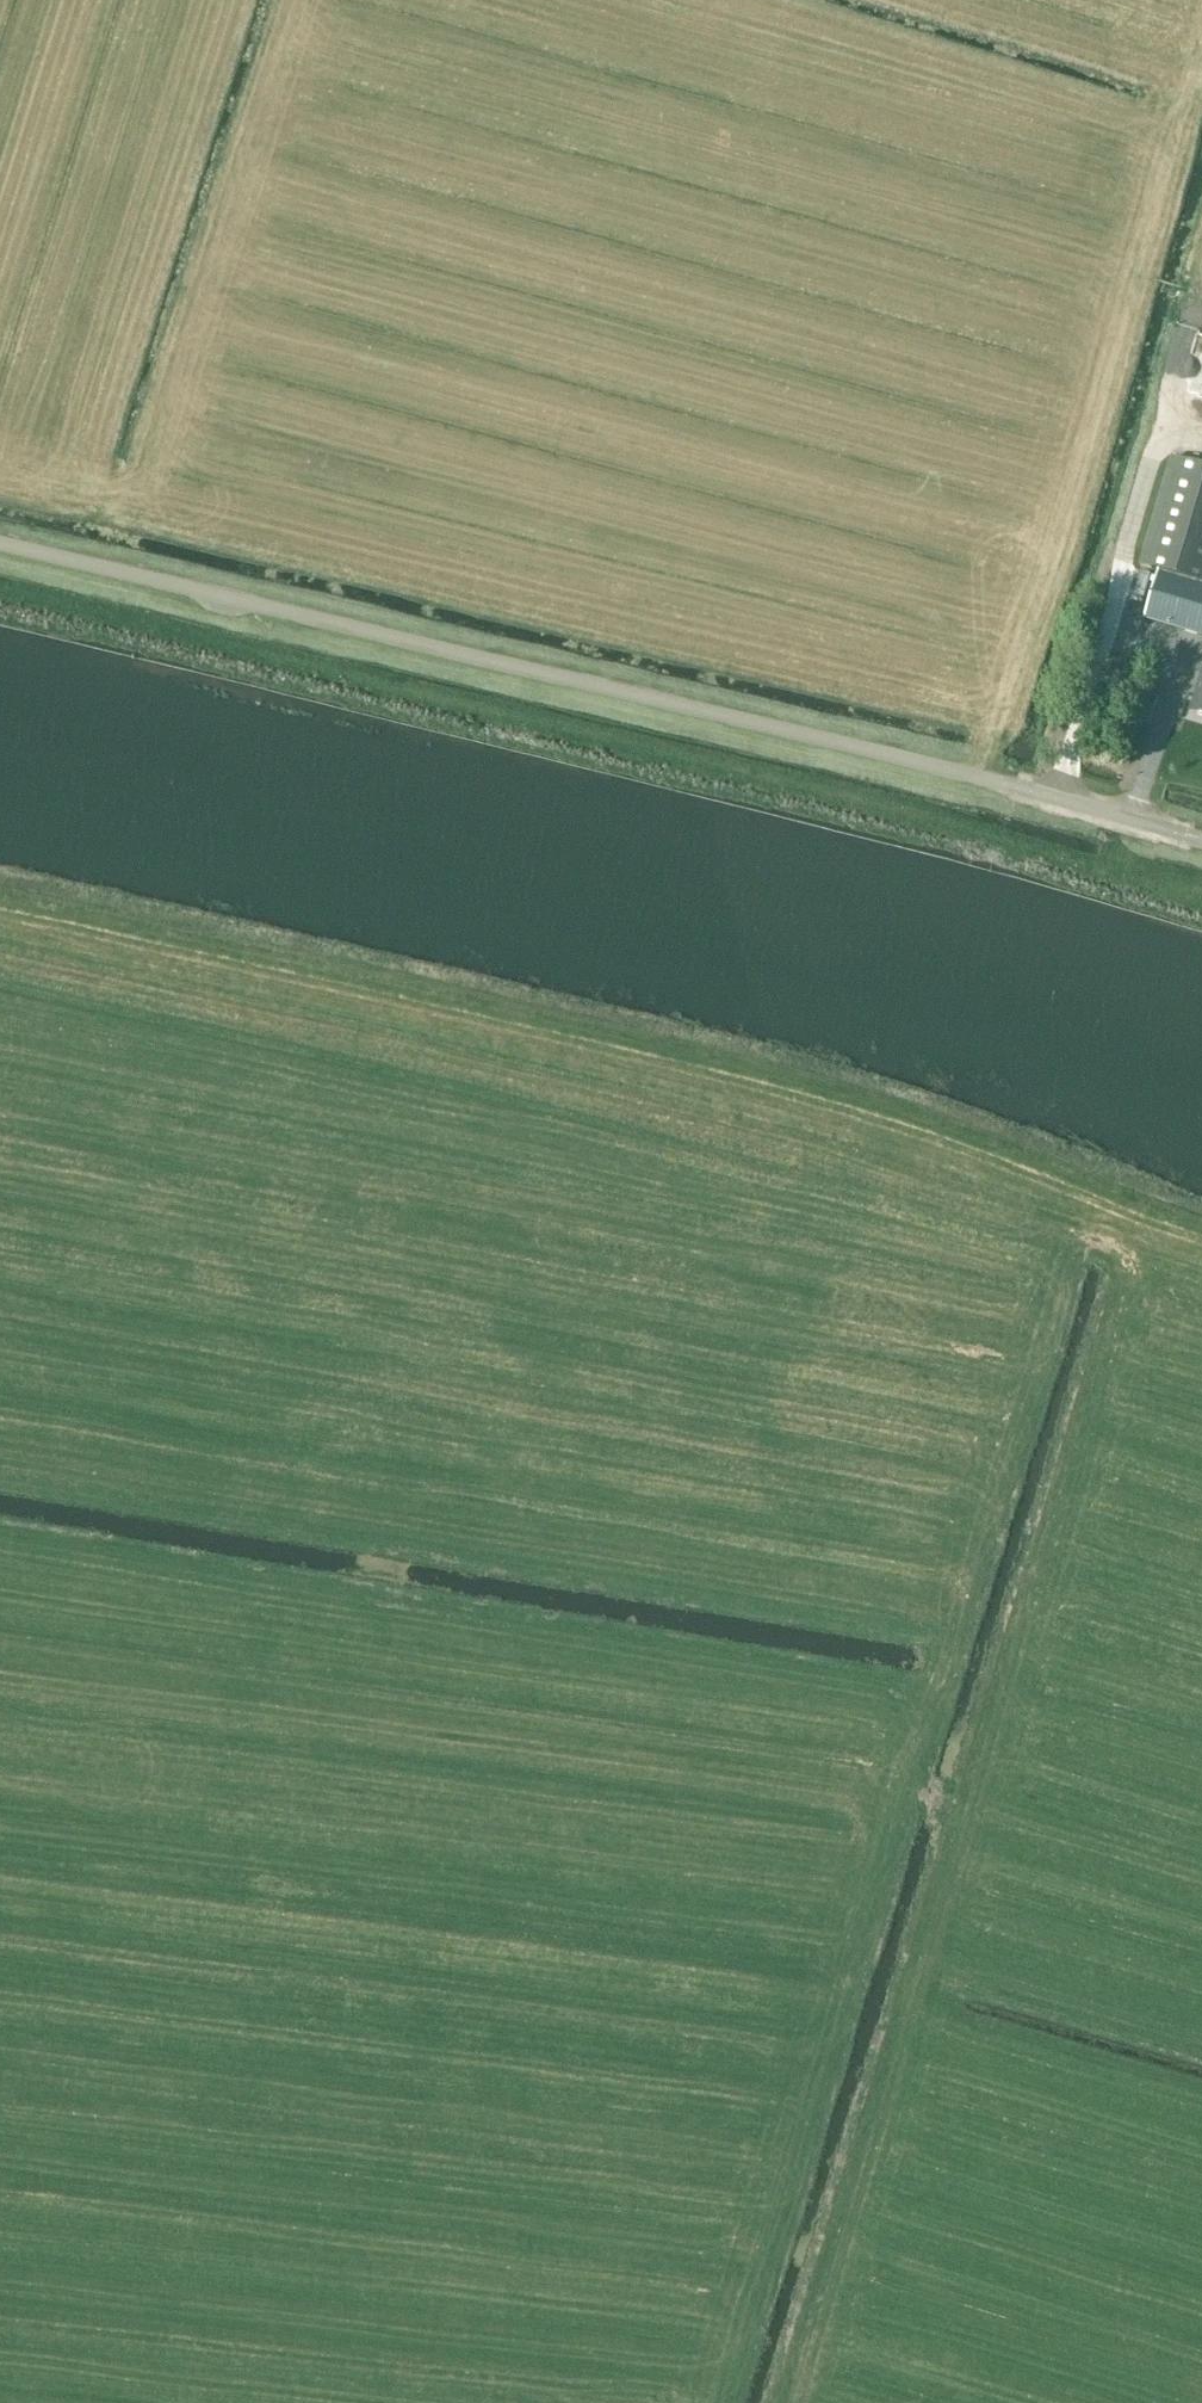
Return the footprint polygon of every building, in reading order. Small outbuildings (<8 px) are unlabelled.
[(1178,587),(1156,580),(1144,619),(1201,636),(1201,467),(1171,458),(1140,566),(1180,578),(1178,587)] [(1163,635),(1139,628),(1130,656),(1155,664),(1163,635)] [(1191,714),(1201,717),(1201,677),(1191,714)]
